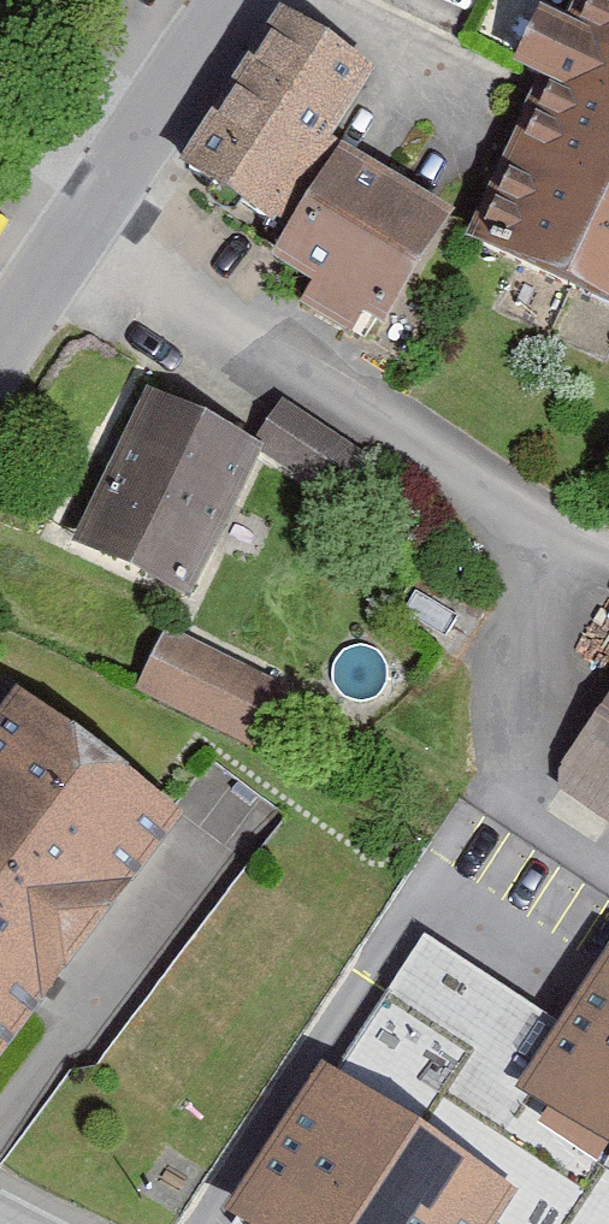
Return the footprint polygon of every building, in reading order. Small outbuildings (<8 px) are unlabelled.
[(579,20),(486,253),(608,302),(608,32),(579,20)] [(354,93),(272,39),(171,192),(253,246),(354,93)] [(426,233),(319,180),(270,276),(377,329),(426,233)] [(282,397),(255,444),(335,491),(363,444),(282,397)] [(253,448),(149,400),(84,539),(188,587),(253,448)] [(134,683),(249,746),(285,681),(169,618),(134,683)] [(0,701),(0,1028),(158,820),(0,701)] [(566,784),(608,813),(608,721),(566,784)] [(500,1060),(534,997),(417,933),(383,996),(500,1060)] [(530,1089),(608,1140),(608,967),(530,1089)] [(238,1209),(261,1223),(485,1223),(503,1196),(325,1078),(238,1209)] [(598,1183),(583,1223),(608,1223),(608,1187),(598,1183)]
